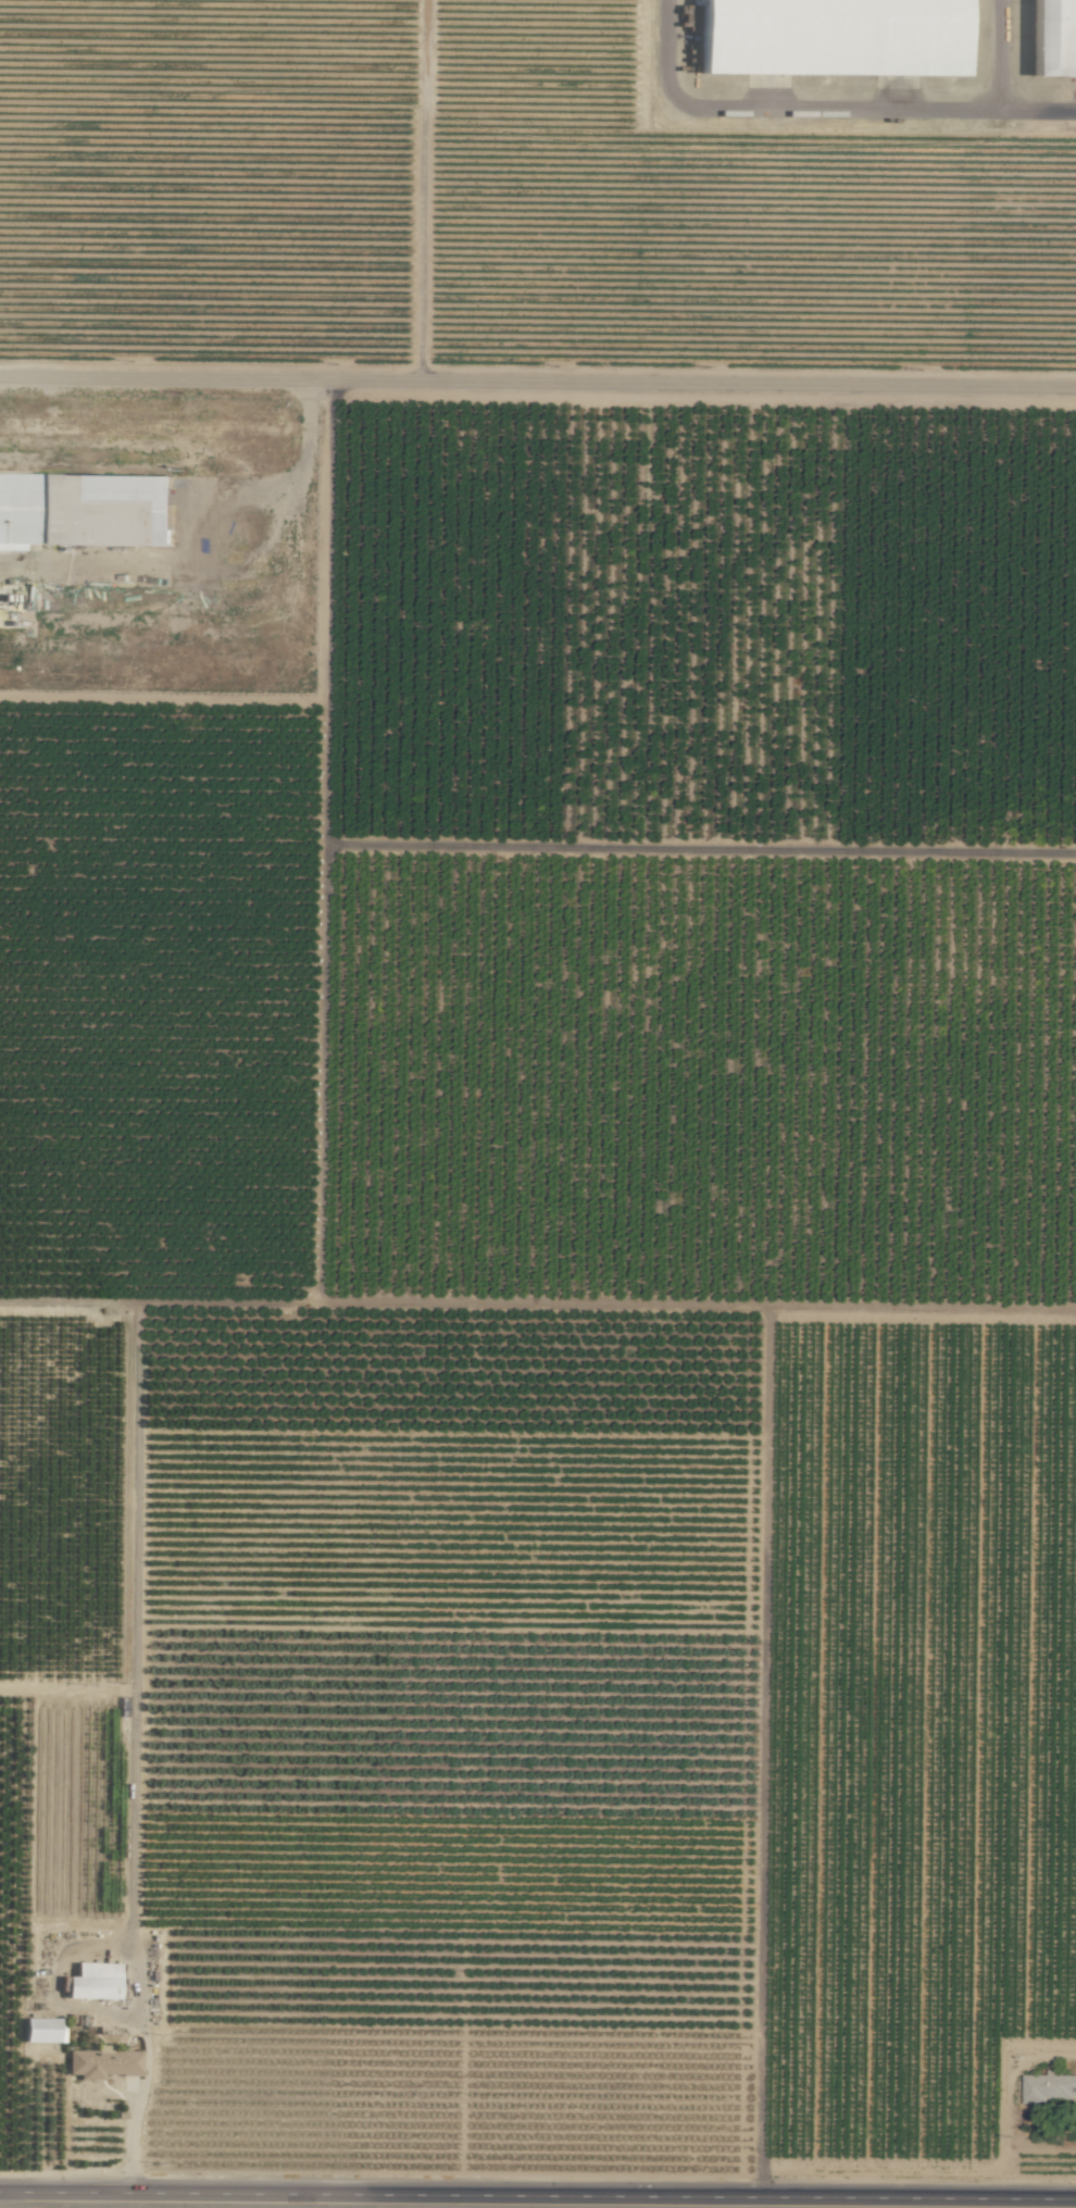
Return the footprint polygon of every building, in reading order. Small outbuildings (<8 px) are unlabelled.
[(698,73),(698,0),(960,0),(960,75),(698,73)] [(1029,76),(1031,0),(1075,0),(1075,77),(1029,76)] [(173,550),(0,547),(0,474),(174,476),(173,550)] [(66,1977),(65,1999),(117,2000),(118,1964),(75,1963),(74,1977),(66,1977)] [(62,2043),(63,2020),(23,2019),(23,2042),(62,2043)] [(140,2076),(140,2052),(108,2051),(108,2046),(95,2046),(95,2051),(67,2051),(67,2075),(77,2075),(77,2081),(101,2081),(101,2076),(140,2076)] [(1024,2104),(1049,2104),(1049,2097),(1075,2098),(1075,2074),(1048,2074),(1048,2076),(1025,2075),(1024,2104)]
